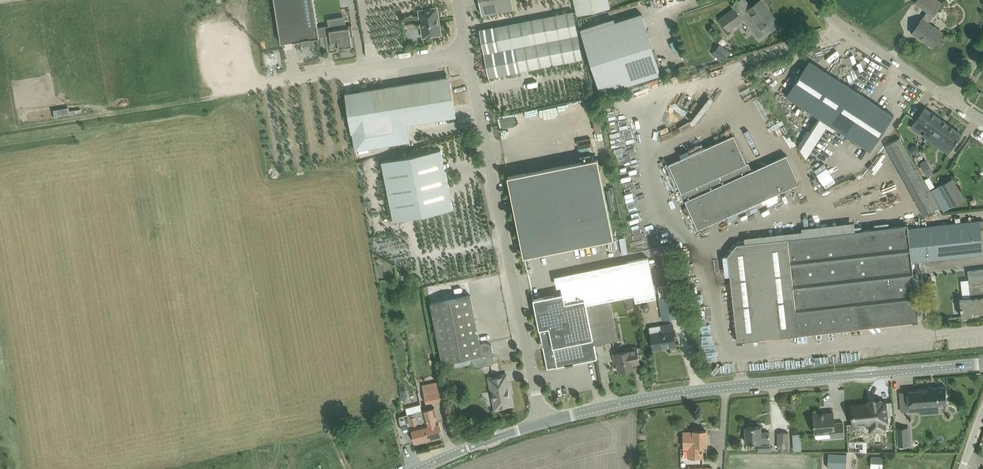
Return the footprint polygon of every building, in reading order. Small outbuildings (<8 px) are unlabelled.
[(281,43),(303,39),(304,43),(311,41),(310,38),(317,37),(320,37),(319,36),(324,35),(327,35),(326,26),(318,27),(314,0),(274,0),(281,43)] [(482,15),(514,8),(512,0),(479,0),(482,15)] [(577,15),(610,8),(608,0),(573,0),(577,15)] [(773,20),(773,19),(764,7),(766,6),(762,0),(760,0),(739,14),(743,20),(745,18),(759,39),(777,26),(773,20)] [(915,2),(927,10),(934,15),(942,3),(937,0),(917,0),(915,2)] [(420,11),(424,36),(441,33),(436,8),(420,11)] [(734,8),(720,18),(728,30),(743,20),(739,14),(734,8)] [(480,29),(489,77),(585,58),(574,11),(480,29)] [(661,74),(642,13),(581,32),(601,93),(661,74)] [(345,16),(328,18),(332,47),(339,46),(339,47),(353,45),(351,36),(354,35),(352,24),(346,25),(345,16)] [(922,19),(912,33),(921,39),(922,37),(934,44),(942,32),(929,23),(922,19)] [(712,53),(720,60),(722,57),(714,50),(712,53)] [(894,115),(810,60),(786,96),(819,117),(828,124),(871,151),(894,115)] [(455,106),(451,82),(445,77),(371,89),(346,93),(352,132),(353,132),(356,149),(410,141),(408,124),(447,117),(456,116),(455,106)] [(570,120),(582,118),(579,100),(567,102),(570,120)] [(539,114),(557,110),(556,104),(538,108),(539,114)] [(524,116),(538,113),(537,107),(523,110),(524,116)] [(923,135),(929,139),(942,120),(925,107),(911,127),(919,133),(924,126),(928,128),(923,135)] [(819,117),(810,130),(820,137),(826,127),(828,124),(819,117)] [(942,120),(929,139),(939,146),(944,140),(953,146),(962,134),(942,120)] [(752,126),(749,128),(760,150),(764,149),(752,126)] [(669,164),(698,228),(800,183),(787,154),(750,171),(734,134),(669,164)] [(885,147),(924,216),(938,208),(900,139),(885,147)] [(378,162),(390,221),(452,208),(440,149),(378,162)] [(508,176),(524,256),(614,238),(598,158),(508,176)] [(920,163),(928,177),(934,174),(926,160),(920,163)] [(929,177),(924,180),(929,189),(934,186),(929,177)] [(944,192),(948,199),(952,207),(965,200),(953,178),(940,185),(944,192)] [(944,192),(940,185),(932,190),(944,212),(952,207),(948,199),(944,192)] [(728,254),(738,341),(745,341),(745,340),(919,321),(912,262),(982,254),(982,250),(980,226),(982,225),(982,220),(980,220),(908,228),(908,225),(856,230),(855,230),(745,243),(737,244),(728,254)] [(586,304),(610,299),(633,294),(635,301),(657,297),(648,257),(628,262),(619,267),(559,280),(562,293),(533,299),(547,369),(566,365),(566,366),(574,364),(574,363),(597,359),(594,344),(586,304)] [(962,316),(973,315),(973,311),(982,310),(982,269),(968,270),(971,298),(960,299),(962,316)] [(474,364),(478,367),(483,366),(493,364),(495,360),(492,345),(488,342),(481,344),(470,294),(461,296),(431,302),(443,362),(472,356),(474,364)] [(675,295),(659,297),(663,319),(679,316),(677,305),(675,295)] [(624,299),(625,307),(632,305),(631,298),(624,299)] [(586,304),(594,344),(618,339),(610,299),(586,304)] [(672,322),(650,326),(654,349),(676,345),(672,322)] [(629,348),(629,350),(613,354),(615,362),(617,362),(619,371),(633,369),(633,365),(640,363),(636,346),(629,348)] [(489,378),(495,409),(513,405),(511,397),(512,397),(510,387),(509,387),(507,374),(489,378)] [(917,406),(947,404),(946,386),(929,388),(929,389),(908,391),(909,411),(918,410),(917,406)] [(424,391),(426,403),(443,399),(441,387),(424,391)] [(873,403),(852,405),(854,424),(870,423),(870,430),(884,429),(884,421),(887,421),(885,402),(882,402),(882,400),(873,401),(873,403)] [(399,416),(402,430),(412,427),(415,443),(442,436),(438,420),(438,421),(434,407),(399,416)] [(831,432),(832,437),(844,436),(844,432),(843,422),(835,423),(834,412),(813,414),(815,433),(831,432)] [(746,426),(747,443),(761,442),(761,440),(770,440),(769,431),(761,432),(761,426),(746,426)] [(907,426),(897,427),(898,445),(909,445),(907,426)] [(694,431),(684,432),(684,448),(689,448),(689,457),(703,457),(702,445),(707,445),(707,430),(694,431)] [(778,433),(778,447),(782,447),(782,452),(789,452),(789,433),(778,433)] [(800,450),(799,433),(792,433),(792,450),(800,450)] [(829,467),(845,468),(847,454),(830,453),(829,467)] [(883,457),(871,457),(871,468),(883,468),(883,457)]
